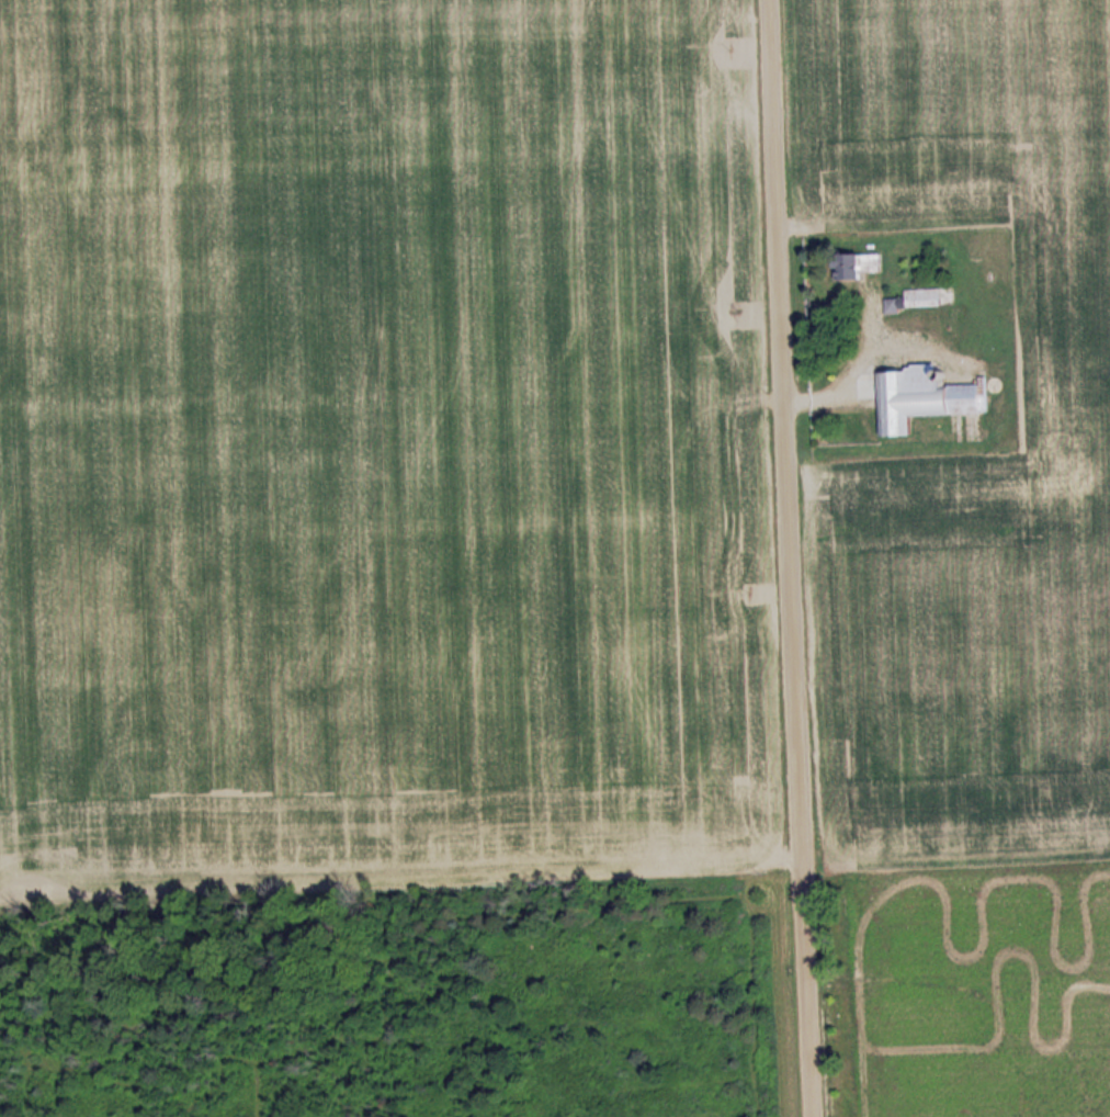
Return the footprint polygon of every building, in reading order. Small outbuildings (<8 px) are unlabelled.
[(870,279),(870,270),(881,270),(881,254),(838,254),(838,279),(870,279)] [(885,373),(886,437),(916,436),(915,415),(986,413),(986,385),(945,385),(944,364),(913,365),(913,373),(885,373)]
